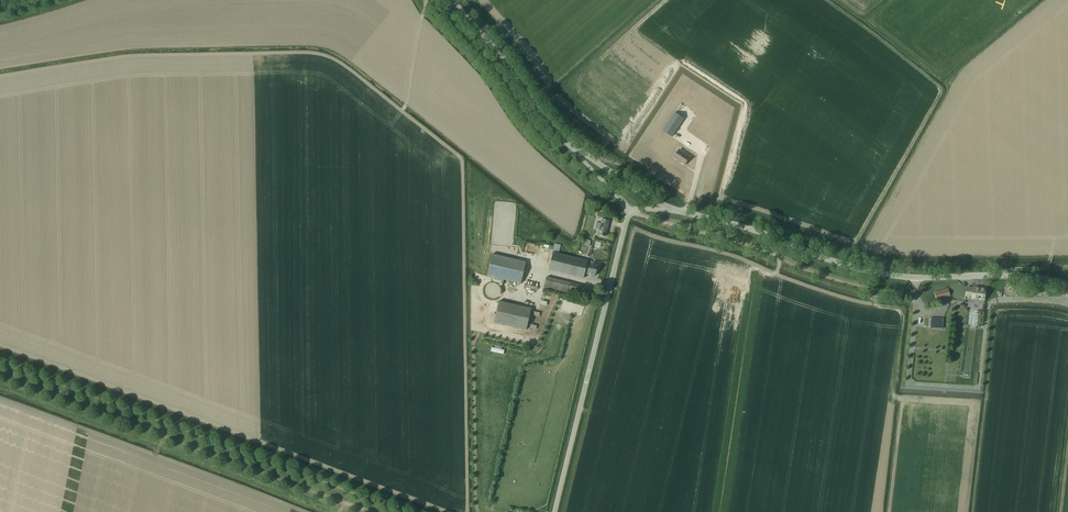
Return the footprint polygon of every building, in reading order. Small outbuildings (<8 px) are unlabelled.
[(684,119),(675,112),(663,131),(672,137),(684,119)] [(661,138),(642,126),(636,135),(655,147),(661,138)] [(690,157),(679,150),(674,158),(685,165),(690,157)] [(609,221),(602,219),(598,235),(605,236),(609,221)] [(558,254),(560,245),(554,243),(552,252),(553,252),(548,270),(583,278),(584,274),(595,276),(597,266),(587,263),(587,261),(558,254)] [(525,262),(492,254),(487,276),(519,283),(525,262)] [(579,295),(581,286),(546,277),(543,289),(568,295),(568,293),(579,295)] [(976,289),(967,288),(966,295),(973,296),(972,298),(978,298),(978,299),(979,299),(984,299),(985,296),(986,297),(987,296),(987,293),(986,292),(985,292),(986,289),(976,288),(976,289)] [(950,296),(948,289),(935,293),(936,299),(950,296)] [(525,330),(531,309),(498,301),(493,323),(525,330)] [(942,329),(943,319),(931,318),(930,328),(942,329)] [(490,352),(503,355),(504,350),(501,350),(501,348),(495,346),(494,348),(491,348),(490,352)]
